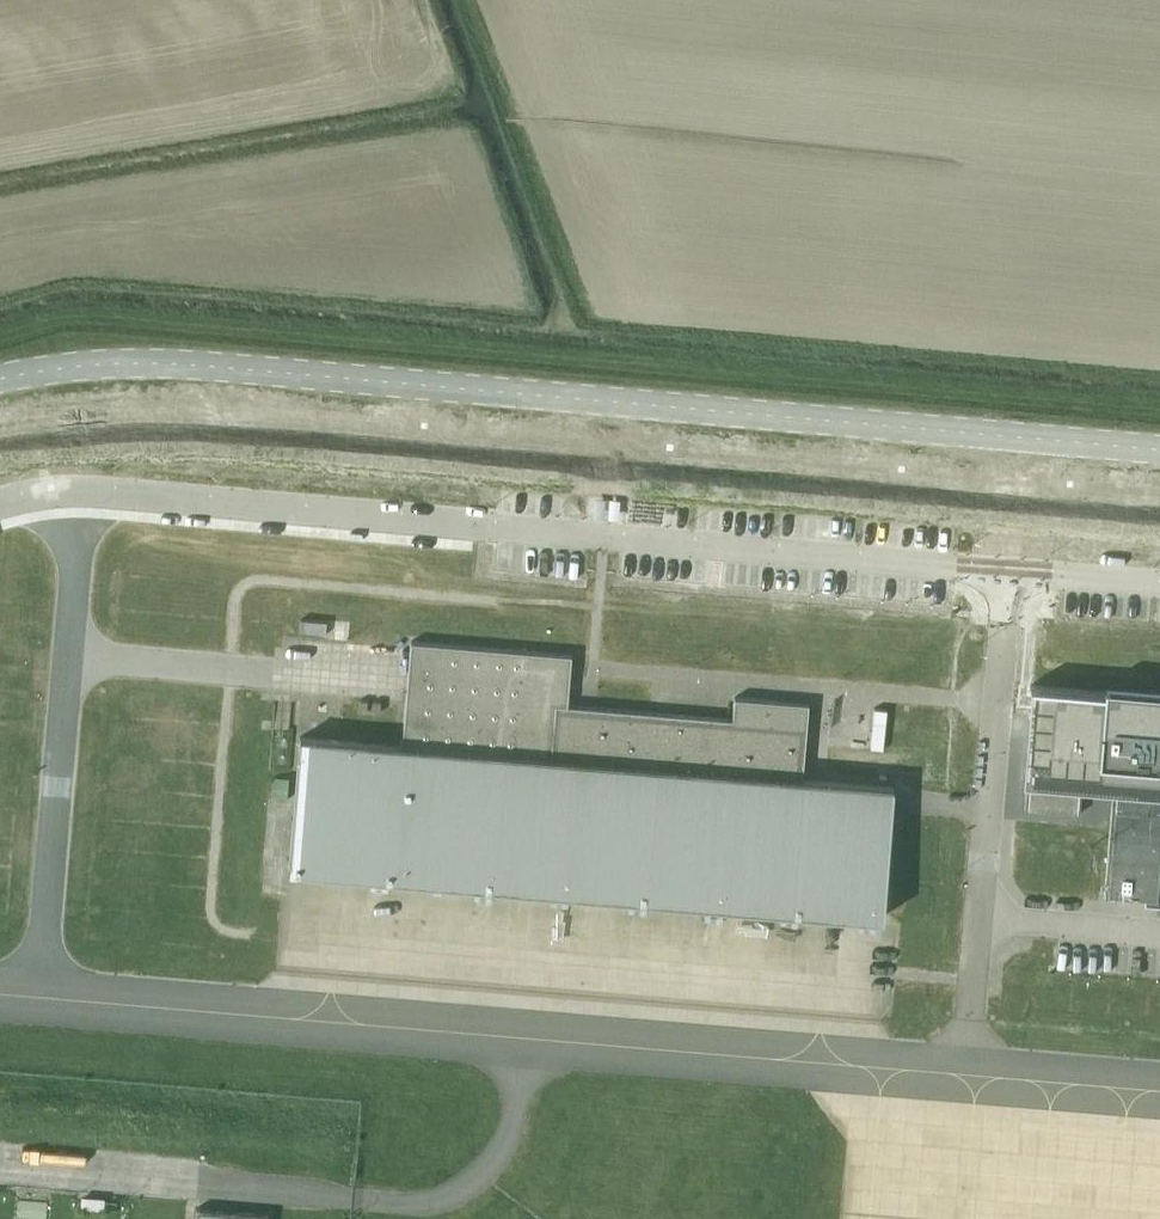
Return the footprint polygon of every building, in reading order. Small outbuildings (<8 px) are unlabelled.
[(605,494),(595,494),(594,511),(604,512),(605,494)] [(620,495),(610,495),(609,512),(619,513),(620,495)] [(325,634),(326,620),(301,618),(300,632),(325,634)] [(732,719),(571,706),(568,705),(573,654),(410,640),(401,745),(300,737),(289,868),(883,917),(894,787),(802,779),(802,773),(808,703),(734,697),(732,719)] [(1099,680),(1098,689),(1056,687),(1035,685),(1034,686),(1025,809),(1079,814),(1079,813),(1083,768),(1097,770),(1159,775),(1159,686),(1099,680)] [(886,709),(873,708),(870,749),(883,750),(886,709)] [(1144,899),(1158,900),(1159,880),(1159,778),(1114,774),(1105,896),(1144,899)] [(104,1201),(82,1199),(81,1207),(104,1209),(104,1201)] [(269,1214),(196,1208),(195,1218),(269,1218),(269,1214)]
